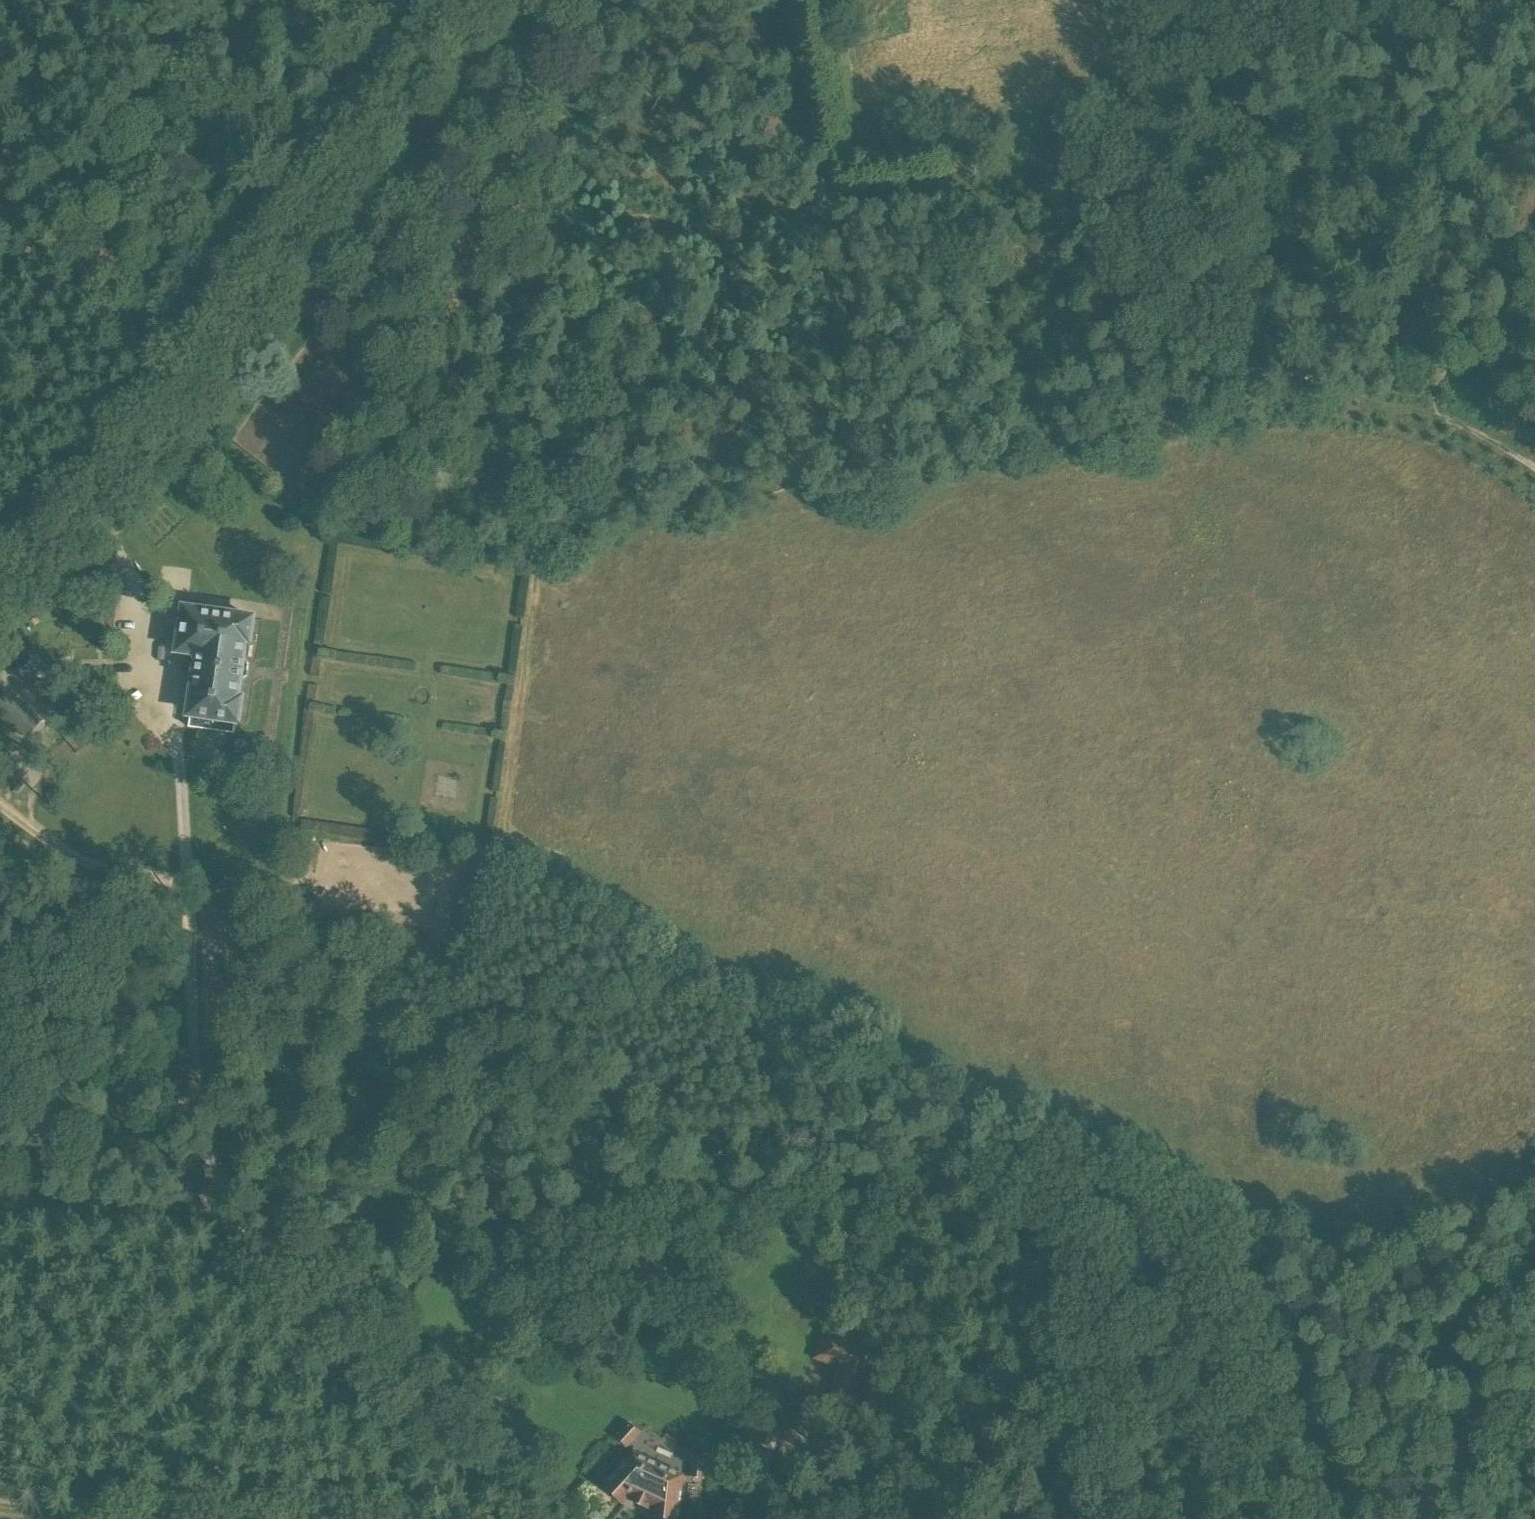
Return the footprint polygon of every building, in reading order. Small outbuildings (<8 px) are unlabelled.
[(249,641),(249,636),(252,634),(253,627),(251,624),(252,618),(184,608),(181,630),(175,635),(174,644),(178,651),(198,654),(190,715),(191,715),(189,728),(235,735),(238,716),(241,714),(242,707),(240,704),(241,699),(237,698),(245,641),(249,641)] [(36,687),(52,664),(27,646),(10,669),(36,687)] [(31,713),(5,694),(0,700),(0,712),(20,727),(31,713)] [(841,1367),(839,1367),(828,1396),(855,1407),(877,1352),(826,1331),(818,1350),(843,1360),(841,1367)] [(627,1448),(640,1433),(630,1425),(617,1439),(627,1448)] [(683,1476),(634,1454),(604,1486),(624,1505),(629,1500),(652,1510),(651,1518),(664,1518),(678,1518),(683,1476)] [(703,1479),(706,1459),(694,1458),(691,1477),(703,1479)]
